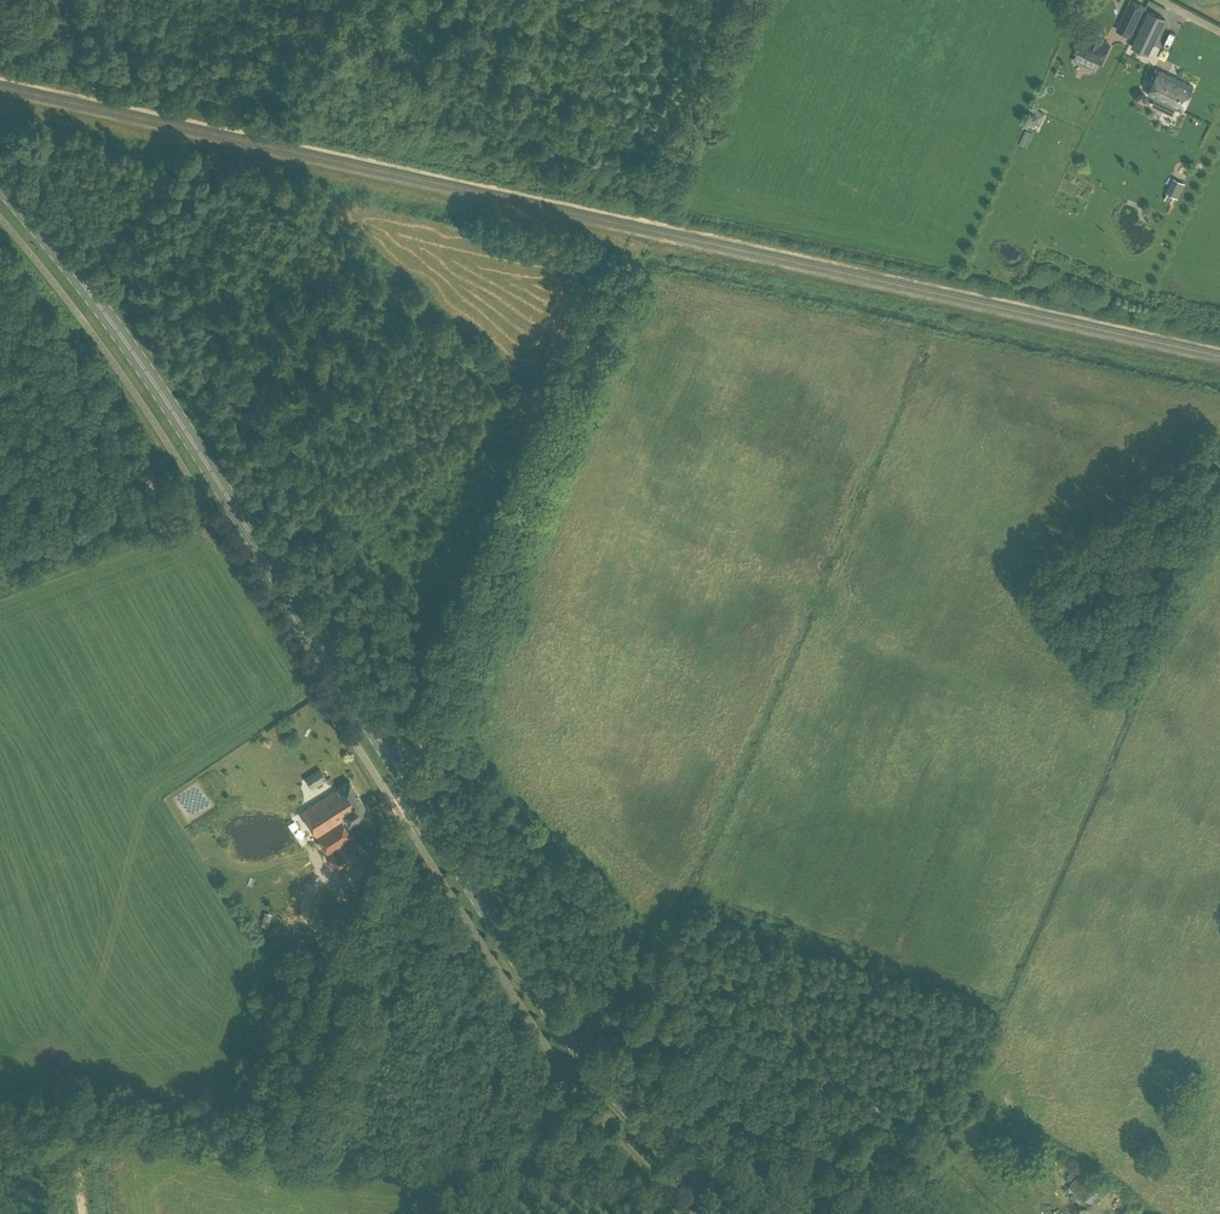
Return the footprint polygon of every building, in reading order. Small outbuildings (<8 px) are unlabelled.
[(1139,17),(1126,11),(1117,30),(1130,36),(1139,17)] [(1165,19),(1149,11),(1132,47),(1138,49),(1142,40),(1153,46),(1165,19)] [(1110,44),(1084,33),(1076,52),(1102,63),(1110,44)] [(1164,110),(1167,104),(1182,111),(1194,86),(1160,70),(1149,95),(1156,98),(1153,105),(1164,110)] [(1030,119),(1037,123),(1039,124),(1044,112),(1035,108),(1034,110),(1030,119)] [(1177,196),(1184,182),(1173,177),(1167,191),(1177,196)] [(471,335),(478,324),(466,317),(459,328),(471,335)] [(326,779),(320,768),(305,778),(311,789),(326,779)] [(349,826),(369,813),(351,781),(301,813),(341,875),(365,859),(341,822),(345,819),(349,826)] [(268,927),(269,921),(262,919),(260,925),(268,927)] [(303,928),(294,927),(293,935),(302,936),(303,928)] [(1090,1201),(1104,1187),(1084,1168),(1070,1183),(1090,1201)] [(1085,1210),(1089,1205),(1075,1192),(1070,1196),(1085,1210)]
